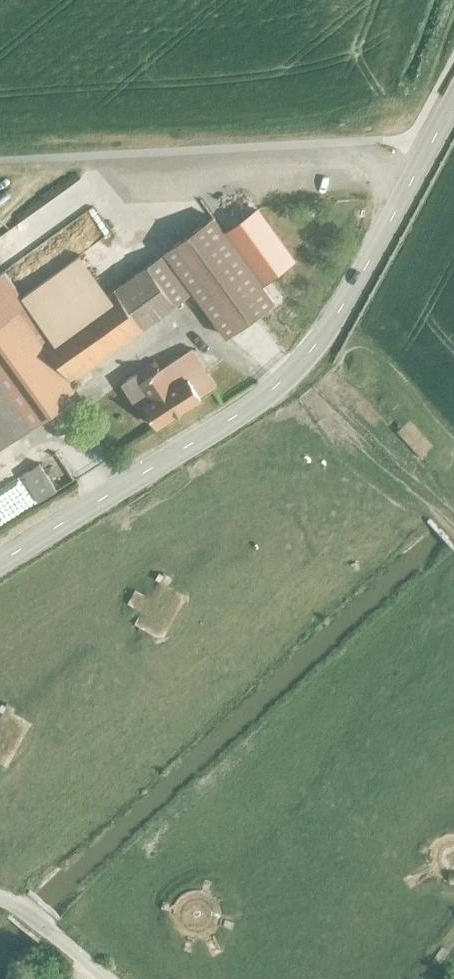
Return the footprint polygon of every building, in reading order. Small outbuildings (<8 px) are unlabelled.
[(9,192),(1,184),(0,185),(0,200),(9,192)] [(259,210),(226,233),(263,285),(296,261),(259,210)] [(81,391),(72,380),(194,291),(227,336),(275,301),(263,285),(226,233),(213,215),(164,251),(165,252),(110,292),(80,252),(22,294),(4,269),(0,272),(0,449),(81,391)] [(144,406),(157,426),(158,425),(157,425),(202,396),(201,396),(218,386),(193,347),(161,367),(156,359),(136,372),(141,380),(139,381),(151,398),(143,403),(144,406)] [(139,409),(144,406),(143,403),(151,398),(139,381),(141,380),(136,372),(121,381),(139,409)] [(40,462),(22,474),(39,501),(57,490),(40,462)] [(155,597),(133,587),(124,606),(140,613),(134,625),(166,640),(187,595),(169,587),(173,579),(160,573),(157,580),(162,582),(155,597)] [(442,944),(432,959),(439,964),(450,949),(442,944)]
